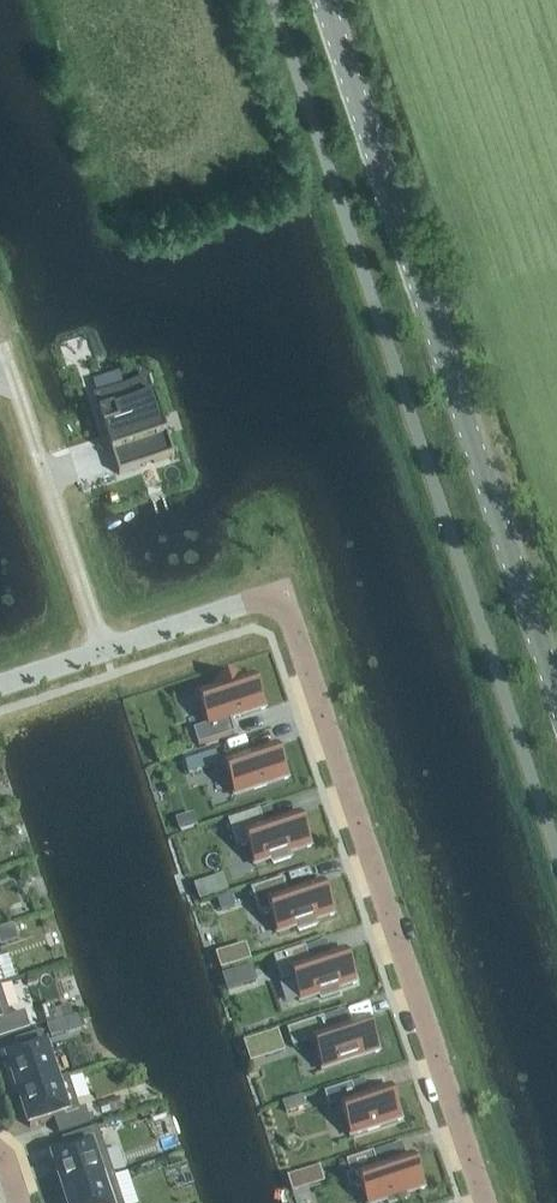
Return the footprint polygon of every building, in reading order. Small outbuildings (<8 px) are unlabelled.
[(128,399),(98,409),(106,435),(110,434),(120,464),(116,466),(119,475),(174,457),(166,434),(156,437),(150,420),(161,417),(149,379),(124,387),(128,399)] [(194,732),(199,747),(235,735),(231,721),(265,710),(254,676),(242,681),(240,677),(215,685),(217,689),(198,695),(208,727),(194,732)] [(224,764),(235,797),(289,779),(278,746),(224,764)] [(213,749),(183,759),(189,775),(218,765),(213,749)] [(261,812),(228,823),(237,849),(248,845),(255,866),(272,860),(273,864),(291,858),(290,854),(311,847),(299,812),(265,824),(261,812)] [(286,879),(251,891),(259,917),(271,913),(278,934),(297,927),(298,931),(316,926),(315,921),(334,915),(323,882),(291,893),(286,879)] [(19,940),(14,923),(0,927),(0,944),(0,945),(19,940)] [(306,949),(274,960),(282,986),(293,982),(301,1003),(321,997),(322,1001),(340,995),(338,991),(357,984),(346,951),(310,963),(306,949)] [(251,967),(240,971),(245,988),(257,984),(251,967)] [(0,987),(0,1024),(11,1020),(0,987)] [(71,1005),(58,1009),(62,1023),(76,1019),(71,1005)] [(323,1072),(380,1053),(368,1020),(328,1033),(324,1020),(287,1032),(293,1050),(313,1044),(323,1072)] [(49,1027),(48,1028),(52,1039),(66,1035),(62,1023),(49,1027)] [(20,1057),(8,1061),(19,1095),(58,1082),(41,1034),(15,1043),(20,1057)] [(278,1034),(259,1040),(266,1060),(284,1054),(278,1034)] [(58,1082),(19,1095),(30,1129),(54,1121),(59,1135),(91,1125),(86,1109),(80,1112),(69,1078),(58,1082)] [(351,1138),(402,1121),(391,1088),(356,1100),(352,1086),(325,1095),(329,1110),(340,1106),(351,1138)] [(288,1112),(307,1106),(303,1096),(284,1103),(288,1112)] [(67,1156),(53,1161),(65,1195),(114,1178),(98,1130),(62,1142),(67,1156)] [(349,1178),(353,1190),(364,1186),(369,1202),(385,1202),(425,1190),(414,1156),(381,1167),(376,1154),(349,1163),(353,1177),(349,1178)] [(319,1168),(306,1172),(311,1188),(324,1184),(319,1168)] [(65,1195),(67,1202),(123,1202),(114,1178),(65,1195)]
